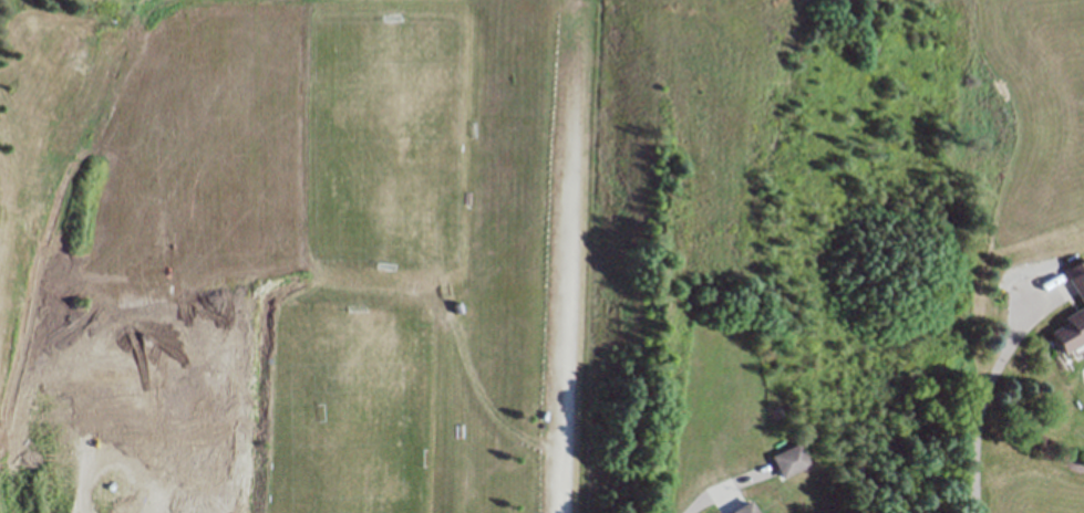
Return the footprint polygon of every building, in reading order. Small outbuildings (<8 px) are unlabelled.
[(1066,269),(1083,258),(1083,305),(1068,278),(1071,276),(1066,269)] [(1064,320),(1083,308),(1083,343),(1062,355),(1049,332),(1065,323),(1064,320)] [(809,465),(782,479),(772,456),(799,443),(809,465)] [(750,500),(758,512),(731,512),(750,500)]
